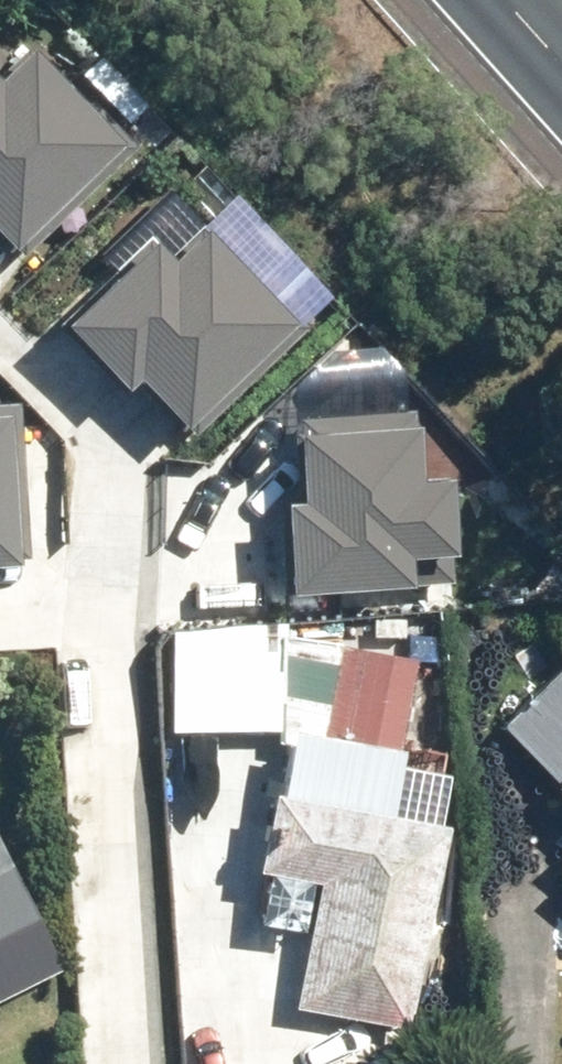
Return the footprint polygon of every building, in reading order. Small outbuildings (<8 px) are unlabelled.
[(21,43),(0,63),(0,225),(20,245),(121,148),(21,43)] [(297,325),(196,221),(174,242),(157,223),(59,317),(119,379),(137,362),(195,423),(297,325)] [(30,558),(18,399),(0,401),(0,560),(30,558)] [(287,493),(297,584),(464,567),(453,459),(442,460),(436,399),(291,414),(299,492),(287,493)] [(261,866),(320,878),(297,1005),(413,1026),(451,823),(388,811),(423,666),(316,640),(310,665),(186,660),(184,716),(296,721),(276,787),(261,866)] [(497,723),(561,790),(561,661),(497,723)] [(12,861),(0,867),(0,997),(64,966),(12,861)]
